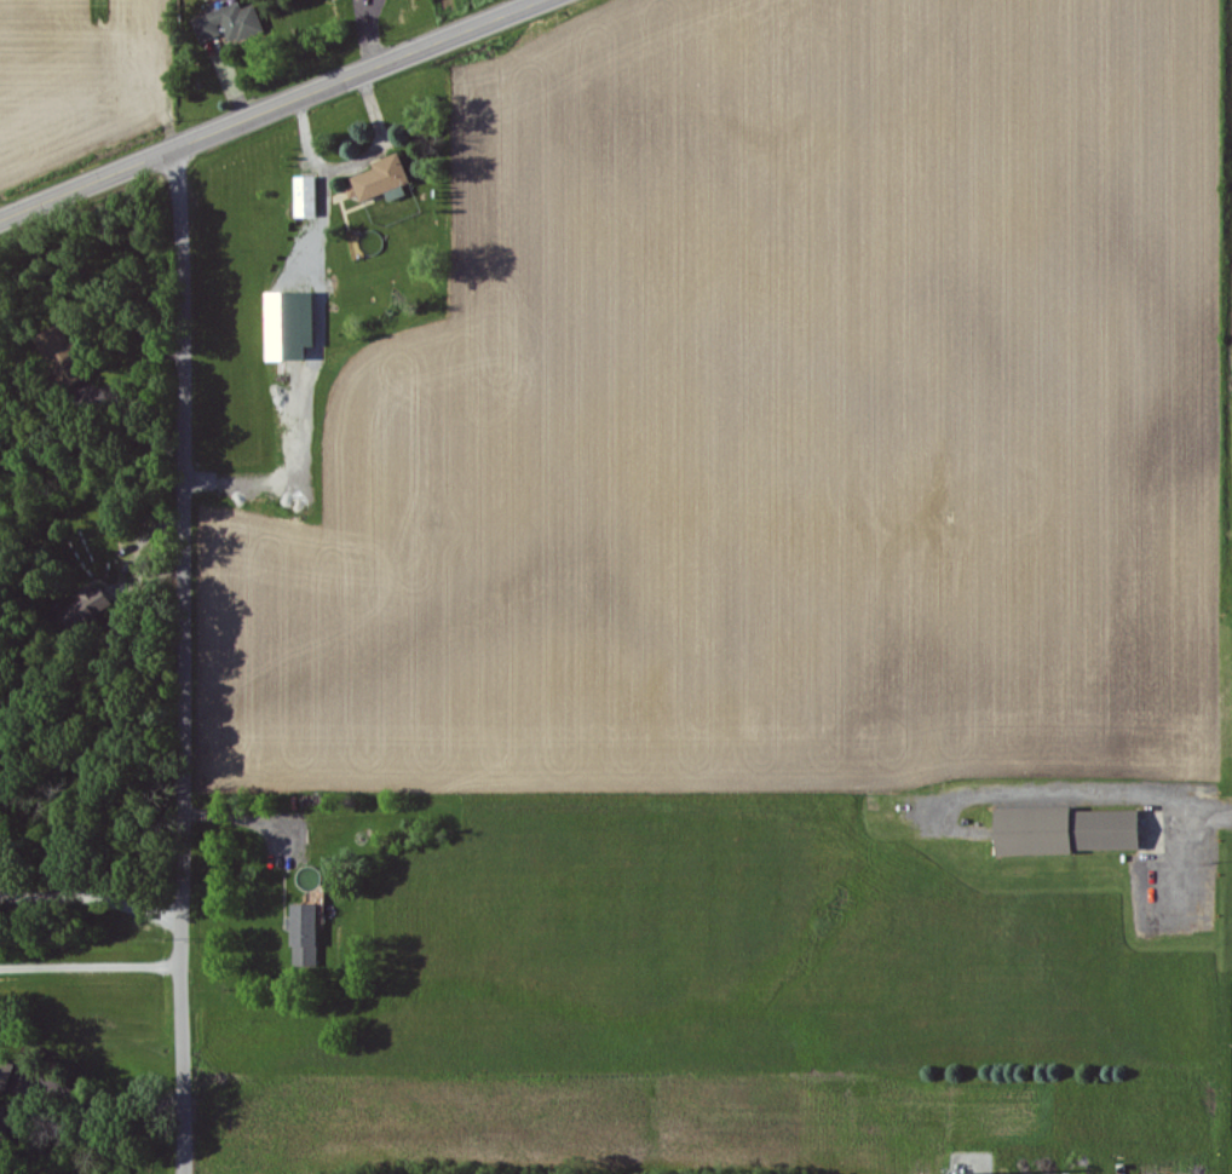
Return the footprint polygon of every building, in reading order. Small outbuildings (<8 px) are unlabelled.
[(262,6),(248,12),(244,0),(230,0),(215,6),(218,15),(200,22),(208,44),(232,36),(236,47),(272,33),(262,6)] [(415,198),(412,188),(419,186),(408,155),(380,166),(383,172),(360,180),(369,205),(394,196),(397,204),(415,198)] [(303,221),(324,220),(324,179),(303,180),(303,221)] [(277,364),(315,363),(315,350),(324,350),(323,295),(276,296),(277,364)] [(96,380),(71,333),(70,331),(46,344),(72,393),(96,380)] [(90,601),(67,615),(80,636),(123,609),(108,585),(88,598),(90,601)] [(1009,860),(1085,858),(1084,854),(1151,852),(1150,812),(1009,814),(1009,860)] [(324,907),(299,908),(300,921),(294,921),(295,935),(300,935),(301,970),(326,970),(324,907)] [(16,1092),(16,1062),(0,1062),(0,1092),(16,1092)]
